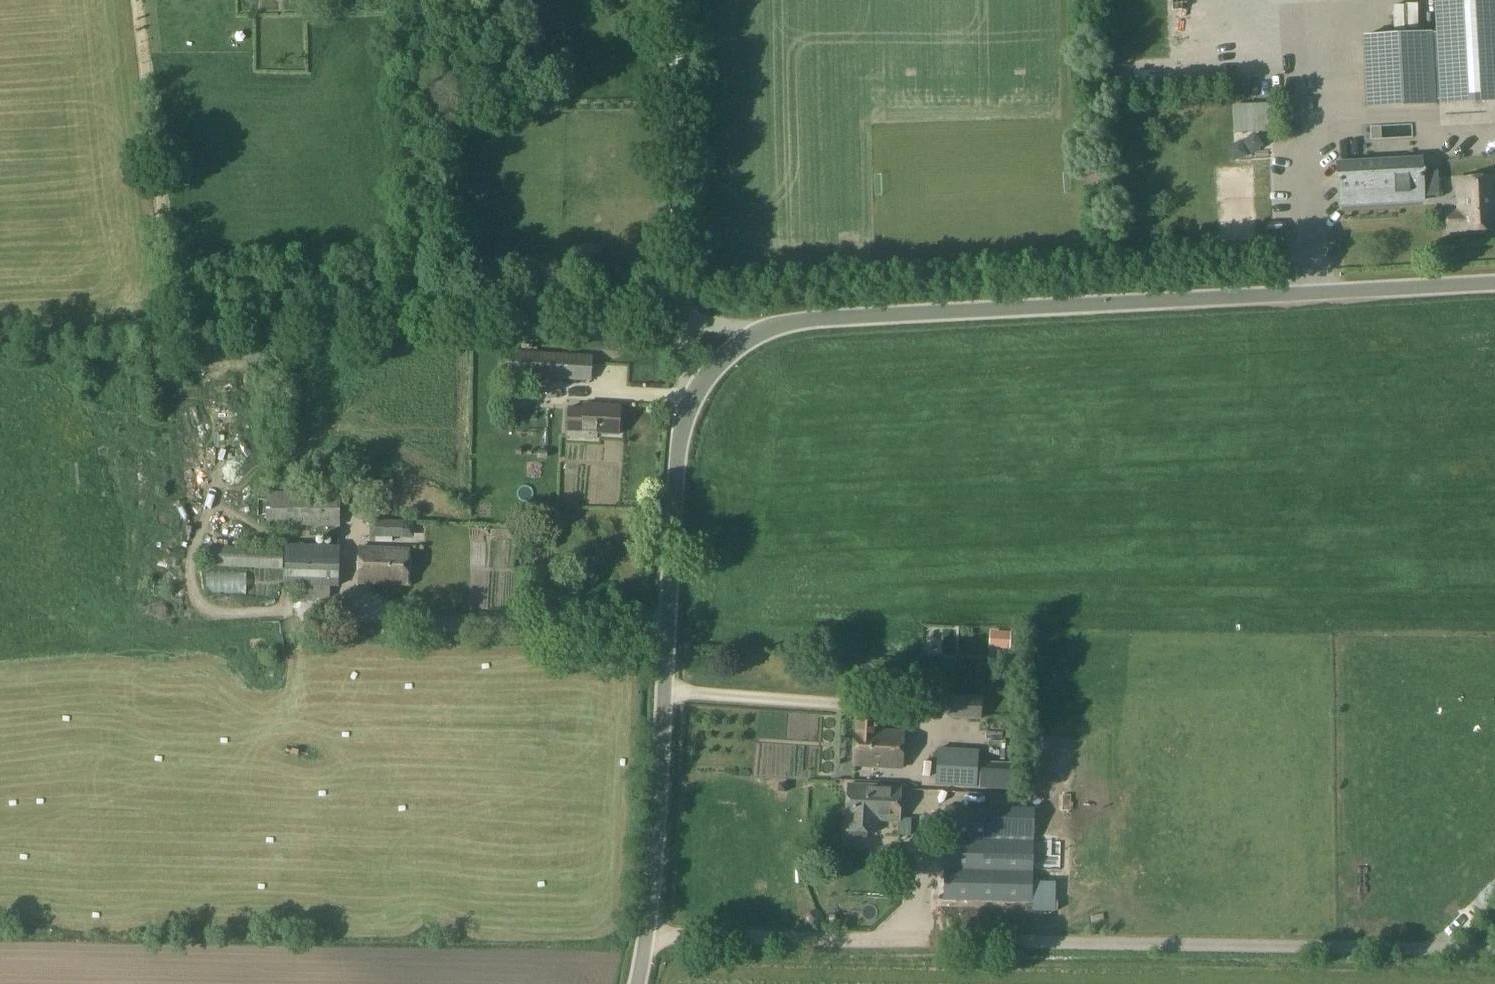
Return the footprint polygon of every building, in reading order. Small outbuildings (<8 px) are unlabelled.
[(1435,0),(1437,34),(1365,37),(1368,106),(1493,100),(1488,0),(1444,0),(1435,0)] [(1207,69),(1186,72),(1188,83),(1209,79),(1207,69)] [(1243,102),(1244,130),(1258,129),(1256,102),(1243,102)] [(1421,159),(1337,163),(1339,205),(1422,201),(1421,159)] [(1456,180),(1458,212),(1447,213),(1447,231),(1459,231),(1459,232),(1494,231),(1494,178),(1456,180)] [(593,356),(509,350),(506,385),(533,387),(534,379),(591,382),(593,356)] [(583,408),(568,407),(565,439),(597,440),(597,434),(618,435),(619,407),(584,405),(583,408)] [(340,482),(267,480),(266,526),(340,528),(340,482)] [(412,539),(413,522),(372,522),(371,538),(373,538),(373,542),(391,543),(391,538),(412,539)] [(339,588),(340,546),(285,545),(285,550),(208,546),(207,566),(285,570),(284,586),(301,586),(300,601),(330,602),(330,587),(339,588)] [(408,550),(360,548),(358,583),(406,585),(408,550)] [(996,631),(995,640),(1006,641),(1007,632),(996,631)] [(950,698),(949,718),(981,720),(982,699),(950,698)] [(901,768),(902,732),(876,731),(877,715),(856,714),(854,766),(901,768)] [(978,751),(937,749),(934,786),(976,788),(978,751)] [(1019,764),(980,763),(979,789),(1018,791),(1019,764)] [(847,831),(850,831),(850,835),(851,838),(854,840),(861,840),(865,839),(867,836),(867,832),(876,832),(876,820),(898,821),(899,788),(848,786),(847,819),(847,831)] [(993,808),(946,807),(943,900),(1032,902),(1034,809),(993,808)]
